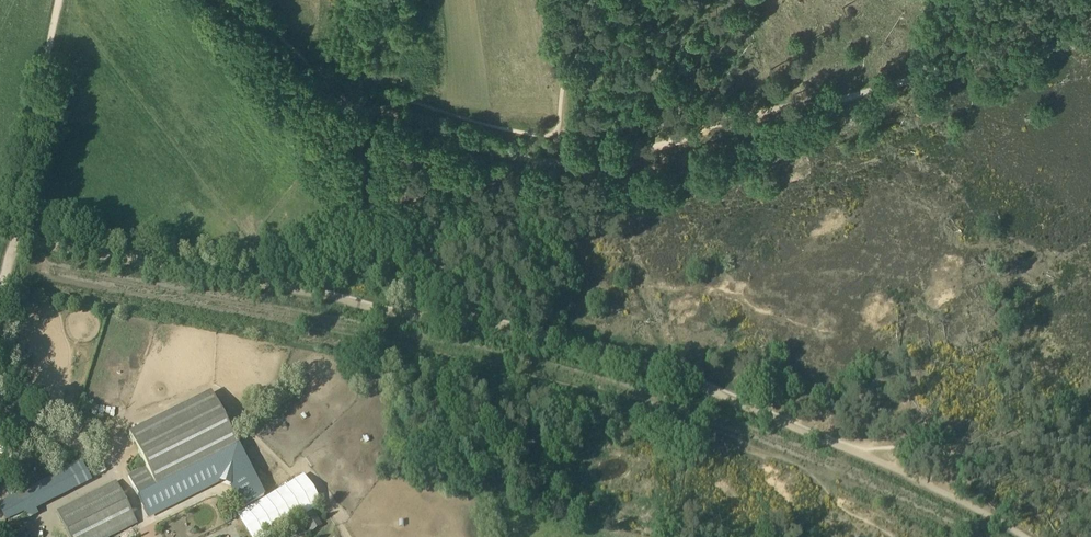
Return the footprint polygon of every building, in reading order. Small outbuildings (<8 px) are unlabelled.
[(138,497),(156,488),(238,446),(211,393),(129,434),(146,467),(127,476),(138,497)] [(156,488),(138,497),(149,519),(222,482),(229,485),(241,509),(265,497),(239,446),(238,446),(156,488)] [(39,514),(37,509),(93,481),(83,460),(15,493),(28,519),(39,514)] [(261,500),(243,512),(237,515),(251,536),(268,536),(322,504),(304,474),(261,500)] [(56,511),(69,536),(112,536),(137,524),(116,482),(56,511)] [(314,513),(304,519),(309,529),(320,523),(314,513)] [(292,531),(296,536),(300,536),(305,535),(300,527),(292,531)]
